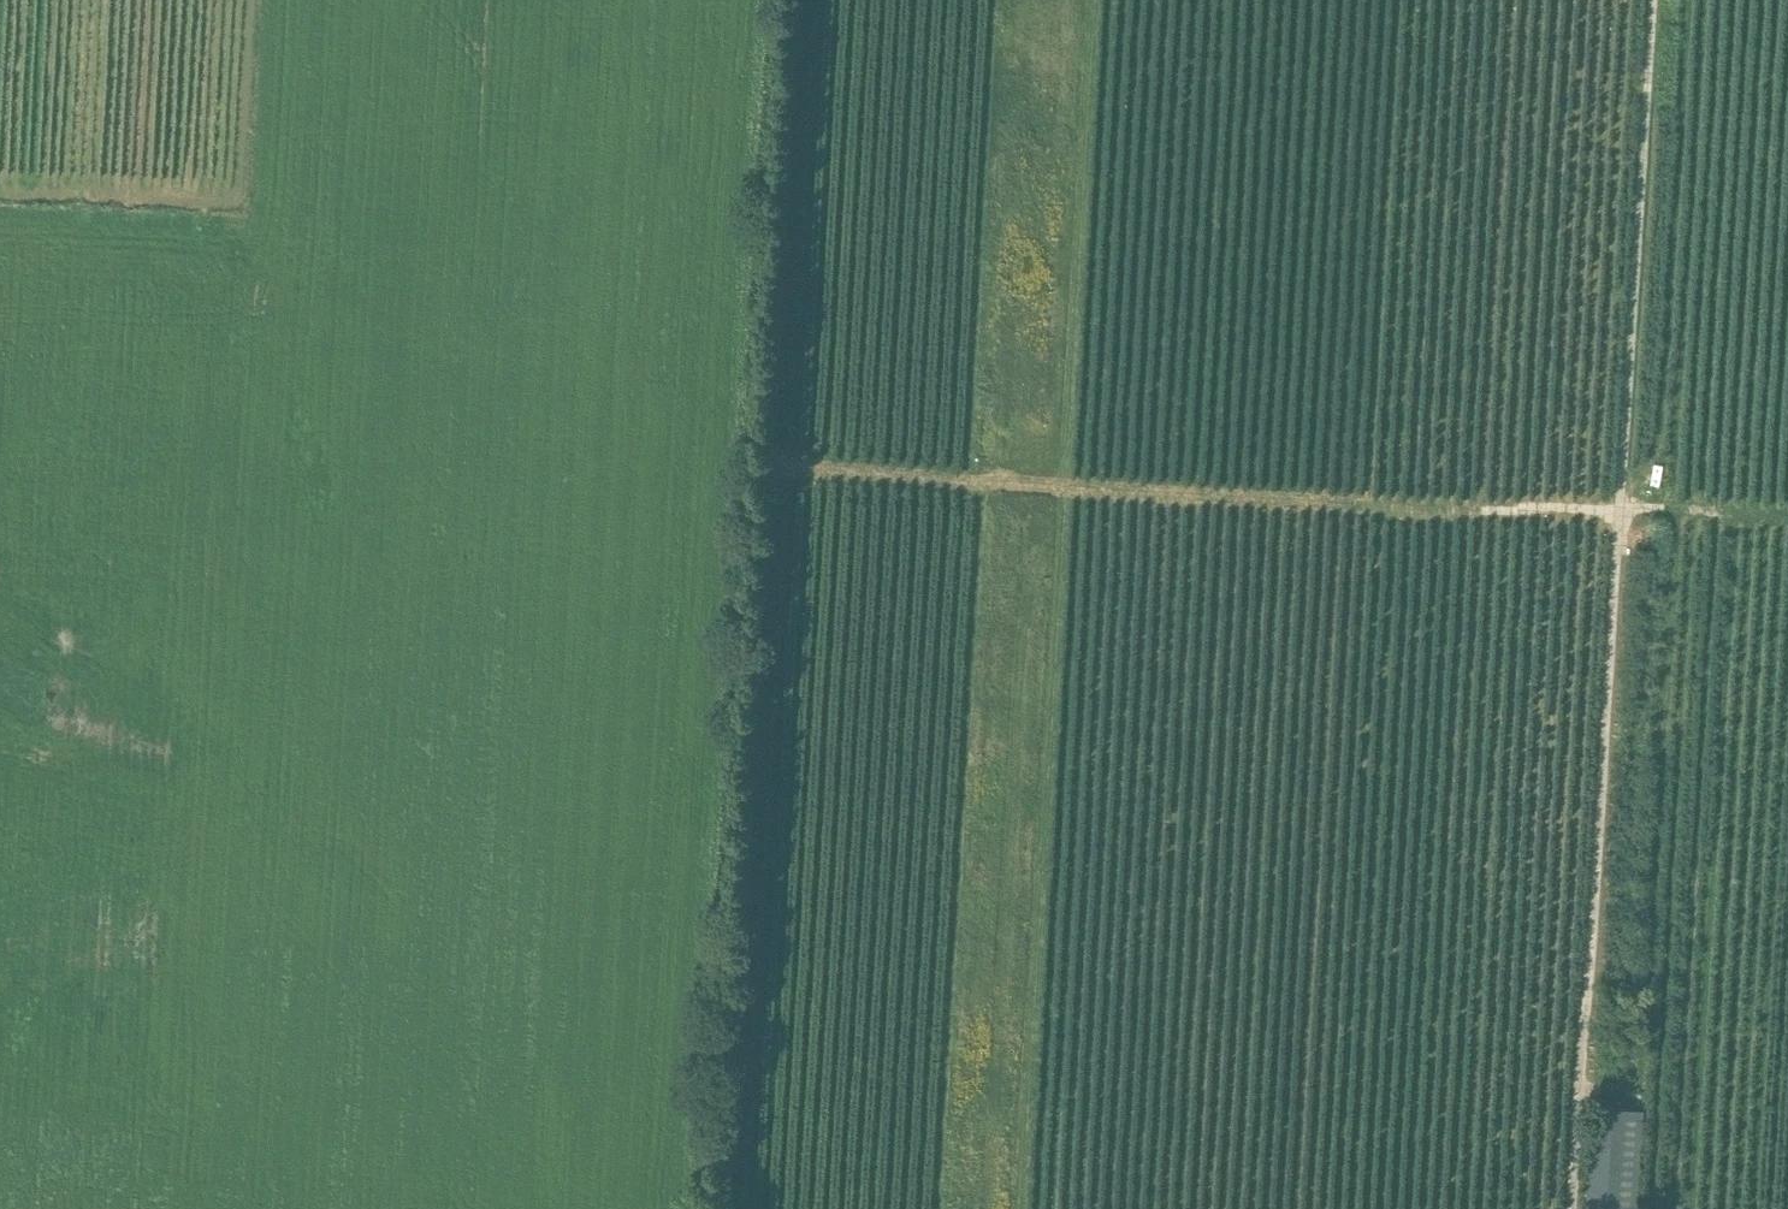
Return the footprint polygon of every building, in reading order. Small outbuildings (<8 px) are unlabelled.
[(1645,1112),(1635,1111),(1633,1097),(1612,1099),(1614,1109),(1592,1108),(1586,1208),(1638,1208),(1645,1112)]
